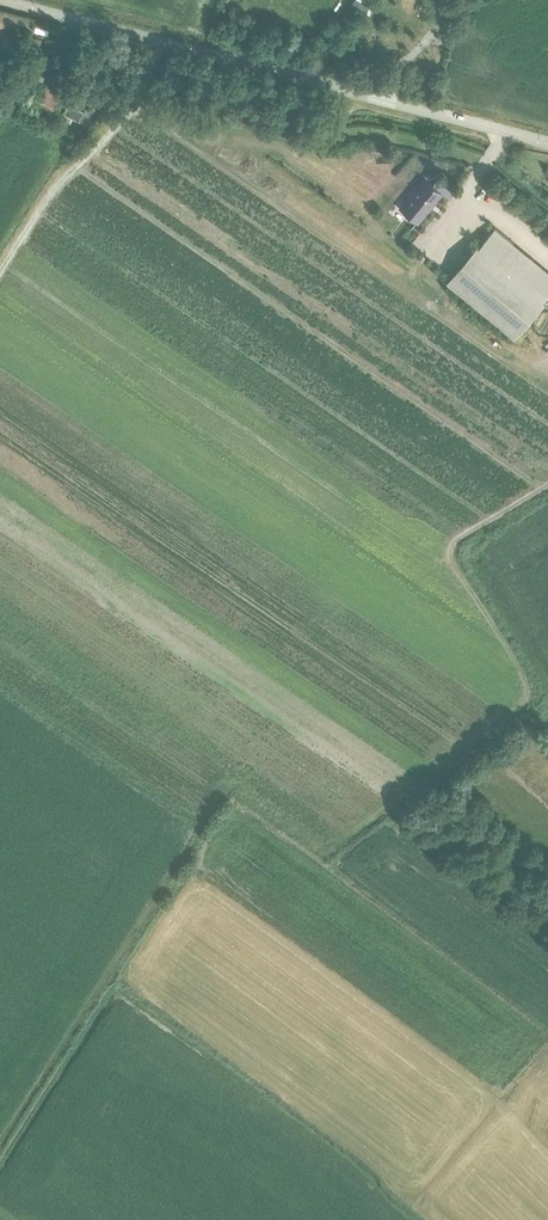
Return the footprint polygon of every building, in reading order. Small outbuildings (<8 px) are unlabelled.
[(352,5),(366,13),(367,13),(369,14),(372,8),(370,6),(369,7),(361,2),(362,0),(355,0),(352,5)] [(35,30),(51,33),(52,26),(37,23),(35,30)] [(26,36),(23,52),(39,55),(42,39),(26,36)] [(45,84),(29,105),(46,118),(62,96),(45,84)] [(68,106),(73,97),(64,93),(60,102),(68,106)] [(439,177),(433,184),(450,198),(456,191),(439,177)] [(425,178),(400,209),(417,223),(442,192),(425,178)] [(447,282),(516,338),(546,301),(544,300),(547,296),(547,271),(496,228),(480,246),(478,245),(447,282)]
